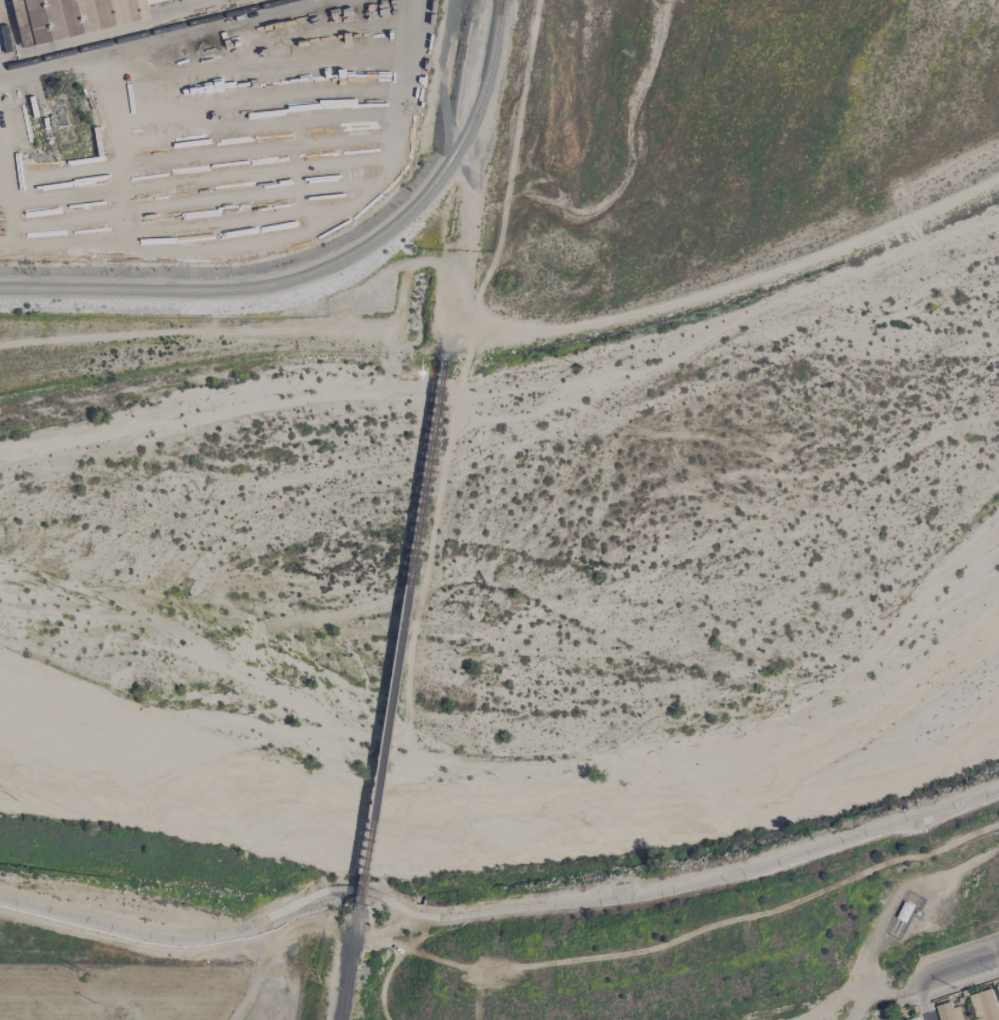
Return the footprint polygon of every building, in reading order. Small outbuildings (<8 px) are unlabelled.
[(19,45),(148,21),(146,5),(168,0),(10,0),(19,45)] [(60,49),(118,37),(116,27),(58,39),(60,49)] [(976,1018),(972,1019),(998,1019),(998,1015),(991,988),(968,995),(976,1018)] [(952,1008),(950,1002),(935,1006),(939,1019),(963,1019),(959,1006),(952,1008)]
